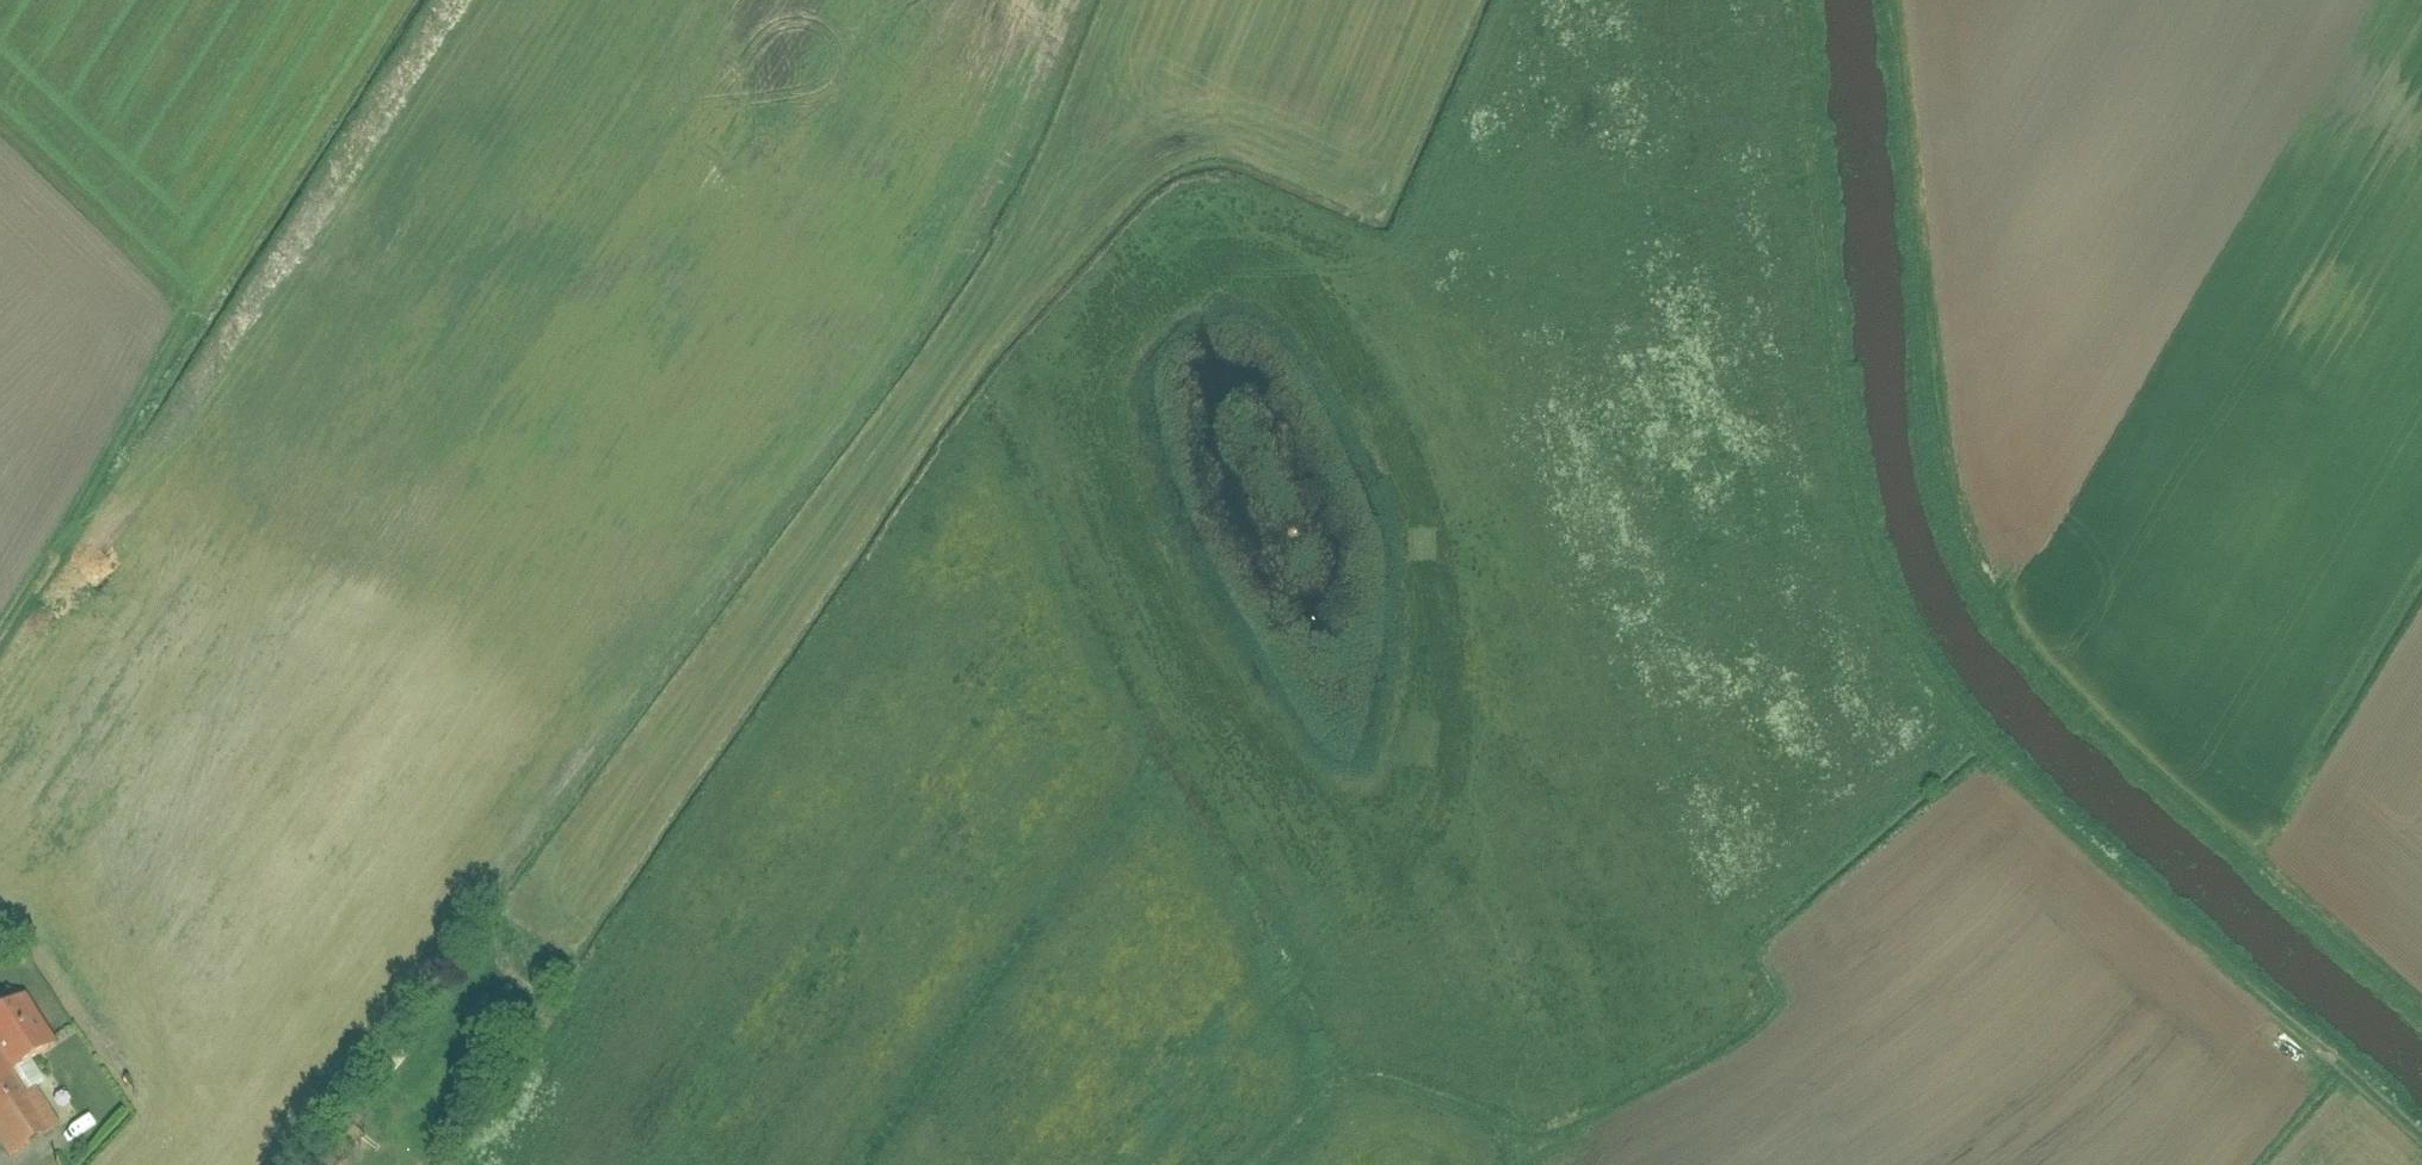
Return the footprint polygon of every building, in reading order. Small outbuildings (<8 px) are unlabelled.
[(0,1063),(0,1129),(14,1154),(55,1130),(22,1071),(63,1048),(33,996),(0,1015),(0,1040),(10,1057),(0,1063)]
